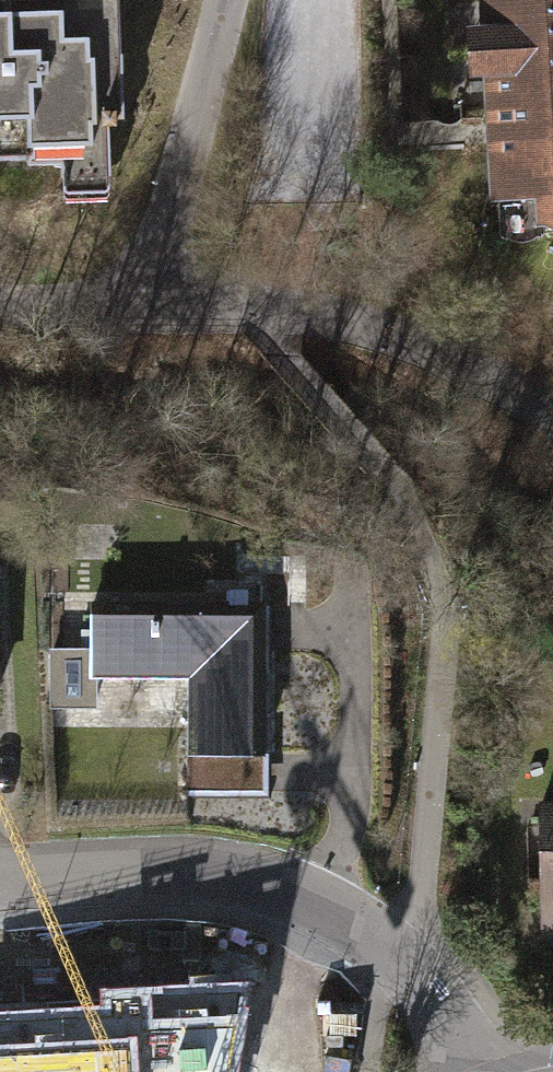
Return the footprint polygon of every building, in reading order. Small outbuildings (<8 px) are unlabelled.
[(28,145),(28,152),(66,151),(67,183),(111,182),(108,107),(123,106),(120,0),(0,0),(0,146),(28,145)] [(494,192),(544,190),(545,214),(552,217),(552,0),(483,0),(494,192)] [(49,650),(49,712),(98,713),(99,683),(190,683),(189,797),(271,798),(272,606),(92,605),(92,651),(49,650)] [(239,993),(111,998),(112,1018),(0,1023),(0,1071),(227,1071),(239,993)]
